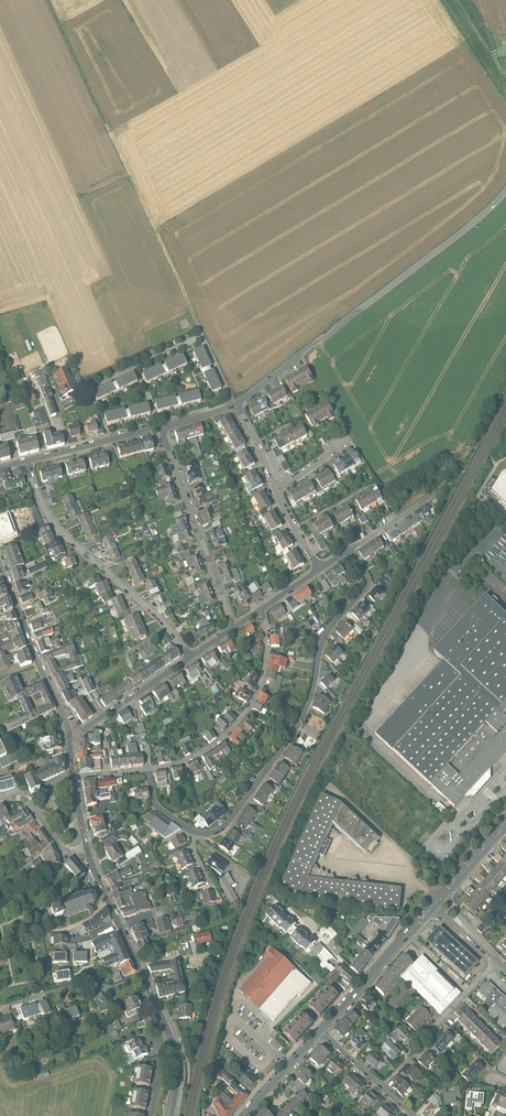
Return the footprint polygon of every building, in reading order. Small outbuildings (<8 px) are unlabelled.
[(210,366),(202,349),(197,352),(192,354),(205,380),(213,395),(218,392),(222,390),(212,371),(210,372),(209,370),(208,368),(210,366)] [(159,367),(142,375),(144,380),(146,385),(187,366),(185,362),(183,357),(164,365),(165,368),(162,369),(160,370),(159,367)] [(40,386),(46,384),(47,386),(50,385),(43,368),(34,372),(40,386)] [(307,369),(286,380),(292,391),(313,379),(307,369)] [(65,370),(53,376),(56,383),(68,377),(65,370)] [(110,385),(92,393),(94,397),(97,402),(138,384),(136,379),(134,375),(115,383),(116,385),(113,386),(111,388),(110,385)] [(27,376),(16,381),(23,396),(34,391),(27,376)] [(68,377),(56,383),(59,390),(72,384),(68,377)] [(40,386),(45,399),(50,396),(47,386),(46,384),(40,386)] [(72,384),(59,390),(62,397),(67,395),(75,391),(72,384)] [(287,397),(282,388),(275,392),(281,401),(287,397)] [(174,398),(155,402),(157,407),(158,412),(179,407),(202,402),(201,397),(200,392),(179,397),(180,399),(175,401),(174,398)] [(281,401),(275,392),(268,396),(274,405),(281,401)] [(45,399),(52,416),(57,414),(50,396),(45,399)] [(269,410),(263,400),(256,404),(262,414),(269,410)] [(262,414),(256,404),(249,407),(255,418),(262,414)] [(328,404),(306,416),(312,427),(334,415),(328,404)] [(123,411),(104,415),(106,421),(107,425),(128,420),(151,415),(150,410),(149,405),(128,410),(129,412),(124,413),(123,411)] [(43,407),(32,410),(35,417),(32,418),(34,423),(47,418),(43,407)] [(230,417),(220,422),(224,429),(234,423),(230,417)] [(47,418),(34,423),(35,426),(35,427),(41,425),(44,433),(49,431),(48,430),(51,429),(47,418)] [(96,423),(86,426),(88,434),(97,432),(98,432),(96,425),(96,423)] [(234,423),(224,429),(228,436),(238,430),(234,423)] [(78,426),(68,428),(70,439),(80,437),(78,426)] [(201,426),(192,429),(195,438),(203,436),(201,426)] [(302,426),(295,430),(301,440),(308,436),(302,426)] [(192,429),(175,433),(178,443),(195,438),(192,429)] [(238,430),(228,436),(231,442),(242,437),(238,430)] [(295,430),(289,434),(293,443),(294,444),(301,440),(295,430)] [(0,434),(0,440),(0,441),(15,437),(13,431),(0,434)] [(49,448),(54,447),(51,437),(49,431),(44,433),(49,448)] [(293,443),(289,434),(288,433),(281,437),(287,446),(293,443)] [(63,434),(51,437),(54,447),(66,444),(63,434)] [(242,437),(231,442),(235,449),(246,443),(242,437)] [(287,446),(281,437),(269,444),(272,449),(278,446),(280,450),(287,446)] [(36,438),(17,443),(20,456),(39,451),(36,438)] [(153,450),(151,440),(142,442),(145,452),(145,453),(153,450)] [(145,452),(142,442),(126,447),(129,456),(145,452)] [(0,447),(0,461),(10,458),(7,445),(0,447)] [(280,450),(278,446),(272,449),(285,473),(291,470),(280,450)] [(129,456),(126,447),(118,449),(120,458),(129,456)] [(247,450),(237,456),(241,463),(251,457),(247,450)] [(348,454),(349,456),(354,465),(361,461),(354,450),(348,454)] [(107,453),(88,459),(92,472),(111,466),(107,453)] [(349,456),(340,461),(347,472),(355,467),(354,465),(349,456)] [(152,457),(146,459),(149,468),(155,466),(152,457)] [(251,457),(241,463),(245,470),(255,464),(251,457)] [(82,461),(65,466),(69,477),(86,472),(82,461)] [(340,461),(334,465),(340,475),(347,472),(340,461)] [(196,463),(185,466),(188,475),(199,471),(196,463)] [(59,466),(40,472),(43,485),(63,479),(59,466)] [(166,467),(154,470),(157,481),(169,477),(166,467)] [(505,505),(505,469),(502,472),(491,491),(505,505)] [(2,479),(2,480),(1,481),(2,484),(3,483),(6,491),(14,489),(25,485),(22,474),(17,475),(18,478),(11,480),(7,470),(0,472),(0,480),(2,479)] [(199,471),(188,475),(191,484),(202,480),(199,471)] [(255,471),(245,477),(249,484),(259,478),(255,471)] [(336,482),(330,472),(323,476),(329,486),(336,482)] [(329,486),(323,476),(316,480),(322,490),(329,486)] [(259,478),(249,484),(253,491),(263,485),(259,478)] [(316,492),(310,482),(303,486),(309,496),(316,492)] [(55,483),(48,485),(52,504),(59,503),(55,483)] [(202,486),(193,489),(196,499),(205,495),(202,486)] [(309,496),(303,486),(297,490),(302,500),(309,496)] [(159,491),(161,497),(175,493),(173,487),(159,491)] [(382,499),(376,488),(369,492),(370,493),(375,503),(382,499)] [(302,500),(297,490),(290,494),(296,503),(302,500)] [(264,492),(254,498),(258,504),(268,499),(264,492)] [(375,503),(370,493),(363,497),(369,508),(376,504),(375,503)] [(205,495),(196,499),(200,509),(209,505),(205,495)] [(64,507),(75,502),(72,496),(61,501),(64,507)] [(369,508),(363,497),(356,501),(362,512),(369,508)] [(268,499),(258,504),(262,511),(272,506),(268,499)] [(67,514),(78,509),(75,502),(64,507),(67,514)] [(41,529),(31,504),(25,506),(35,532),(41,529)] [(415,513),(421,522),(425,520),(423,516),(430,512),(426,506),(415,513)] [(354,517),(348,507),(341,511),(347,520),(354,517)] [(67,514),(71,522),(77,519),(82,517),(78,509),(67,514)] [(210,510),(201,513),(204,523),(214,519),(212,516),(210,510)] [(347,520),(341,511),(334,514),(340,524),(347,520)] [(275,512),(264,518),(268,524),(278,519),(275,512)] [(401,536),(421,522),(415,513),(395,527),(401,536)] [(219,514),(212,516),(214,519),(215,522),(211,523),(213,528),(220,525),(218,520),(221,519),(219,514)] [(87,515),(77,519),(80,526),(90,522),(87,515)] [(363,524),(369,521),(366,515),(360,518),(363,524)] [(321,520),(327,530),(334,526),(329,516),(321,520)] [(278,519),(268,524),(272,531),(282,525),(278,519)] [(173,536),(177,534),(189,529),(186,520),(178,523),(179,524),(170,528),(173,536)] [(317,529),(320,534),(327,530),(321,520),(315,524),(317,529)] [(94,529),(90,522),(80,526),(83,534),(94,529)] [(0,545),(22,534),(18,525),(0,531),(0,545)] [(395,527),(384,534),(390,543),(401,536),(395,527)] [(38,539),(48,535),(45,528),(41,529),(35,532),(38,539)] [(97,536),(94,529),(83,534),(86,541),(97,536)] [(177,534),(181,542),(193,538),(189,529),(177,534)] [(317,529),(311,533),(321,550),(327,546),(320,534),(317,529)] [(221,530),(209,534),(212,542),(223,538),(221,530)] [(275,537),(279,544),(289,538),(286,531),(275,537)] [(46,545),(51,543),(48,535),(38,539),(41,547),(46,545)] [(111,538),(102,542),(105,549),(114,544),(111,538)] [(223,538),(212,542),(214,549),(226,546),(223,538)] [(278,551),(281,551),(293,545),(289,538),(279,544),(280,545),(276,547),(278,551)] [(368,546),(375,555),(385,548),(379,538),(368,546)] [(46,545),(50,554),(60,550),(56,541),(51,543),(46,545)] [(114,544),(105,549),(108,556),(117,551),(114,544)] [(393,545),(389,548),(394,556),(398,553),(393,545)] [(16,546),(4,550),(12,571),(20,567),(24,565),(16,546)] [(368,546),(358,552),(365,562),(375,555),(368,546)] [(183,547),(171,552),(172,556),(184,551),(183,547)] [(50,554),(54,565),(64,560),(60,550),(50,554)] [(117,551),(108,556),(111,562),(120,558),(117,551)] [(296,551),(286,556),(290,563),(300,557),(296,551)] [(198,553),(184,558),(188,569),(194,567),(202,564),(198,553)] [(300,557),(290,563),(294,570),(304,565),(300,557)] [(135,560),(125,565),(128,572),(138,567),(135,560)] [(72,562),(63,565),(66,574),(76,570),(72,562)] [(27,571),(29,576),(46,568),(43,563),(27,571)] [(230,563),(221,567),(224,574),(233,571),(230,563)] [(202,564),(194,567),(197,575),(205,572),(202,564)] [(340,564),(332,570),(338,578),(342,574),(346,571),(340,564)] [(20,567),(12,571),(11,571),(15,583),(22,580),(24,580),(20,567)] [(138,567),(128,572),(131,579),(141,574),(138,567)] [(332,570),(325,576),(330,583),(338,578),(332,570)] [(233,571),(224,574),(226,582),(236,578),(233,571)] [(141,574),(131,579),(134,586),(144,582),(141,574)] [(342,574),(338,578),(344,585),(348,582),(342,574)] [(192,576),(184,580),(187,586),(193,584),(195,583),(192,576)] [(385,577),(379,581),(383,587),(389,583),(385,577)] [(325,591),(332,587),(326,579),(319,584),(325,591)] [(22,580),(15,583),(19,594),(27,592),(25,588),(30,586),(29,583),(24,585),(22,580)] [(98,590),(103,588),(100,580),(89,585),(92,593),(98,590)] [(156,581),(145,585),(148,592),(159,588),(156,581)] [(255,583),(247,588),(256,602),(265,596),(255,583)] [(187,586),(186,587),(188,593),(196,590),(193,584),(187,586)] [(209,584),(202,587),(205,596),(213,593),(209,584)] [(102,597),(111,593),(108,586),(103,588),(98,590),(102,597)] [(246,587),(239,591),(250,606),(256,602),(247,588),(246,587)] [(313,594),(308,587),(300,593),(305,600),(313,594)] [(159,588),(148,592),(151,599),(161,595),(159,588)] [(377,589),(369,597),(375,603),(383,594),(377,589)] [(39,594),(40,599),(51,595),(52,595),(50,590),(43,593),(39,594)] [(102,597),(105,604),(111,601),(114,600),(111,593),(102,597)] [(216,600),(213,593),(205,596),(198,599),(201,606),(216,600)] [(305,600),(300,593),(292,599),(297,606),(305,600)] [(20,599),(22,605),(33,600),(31,596),(30,594),(20,599)] [(51,595),(40,599),(41,601),(43,601),(45,606),(52,604),(56,601),(56,600),(56,599),(55,597),(52,598),(51,595)] [(487,596),(435,652),(443,661),(376,734),(455,808),(466,796),(475,796),(491,779),(491,769),(505,752),(505,614),(487,596)] [(6,611),(12,609),(8,597),(2,600),(4,606),(6,611)] [(114,600),(111,601),(114,608),(123,604),(120,597),(114,600)] [(168,608),(173,605),(170,600),(165,603),(168,608)] [(127,611),(123,604),(114,608),(117,615),(127,611)] [(280,604),(270,611),(276,620),(286,613),(280,604)] [(369,611),(362,604),(357,609),(364,616),(369,611)] [(209,607),(204,610),(209,617),(210,618),(215,615),(209,607)] [(364,616),(357,609),(352,614),(359,621),(364,616)] [(0,617),(0,620),(6,618),(7,620),(10,619),(11,621),(16,620),(13,613),(0,617)] [(43,622),(44,626),(47,625),(53,621),(56,619),(54,615),(51,617),(48,619),(45,621),(43,622)] [(137,615),(125,620),(134,641),(146,636),(137,615)] [(209,617),(200,623),(203,628),(208,634),(217,628),(210,618),(209,617)] [(314,617),(307,622),(311,628),(317,624),(319,627),(321,625),(319,623),(318,623),(314,617)] [(30,625),(33,632),(44,628),(44,626),(43,622),(43,620),(30,625)] [(11,631),(19,628),(17,622),(8,625),(10,632),(11,631)] [(311,628),(307,622),(304,624),(309,631),(312,629),(311,628)] [(353,629),(346,622),(341,627),(348,634),(353,629)] [(353,627),(358,632),(363,627),(358,622),(353,627)] [(0,641),(8,638),(6,633),(10,632),(8,625),(0,628),(0,629),(2,633),(0,634),(0,640),(0,641)] [(252,625),(240,632),(244,638),(255,630),(252,625)] [(270,628),(270,637),(279,637),(283,637),(283,627),(270,628)] [(348,634),(341,627),(336,632),(343,640),(348,634)] [(11,631),(13,638),(21,635),(19,628),(11,631)] [(208,634),(203,628),(191,636),(195,642),(208,634)] [(42,633),(43,638),(53,634),(51,629),(48,630),(42,633)] [(42,633),(34,635),(37,644),(43,641),(42,638),(43,638),(42,633)] [(257,633),(252,637),(256,644),(262,640),(257,633)] [(0,669),(9,666),(3,652),(22,644),(19,637),(0,644),(0,669)] [(270,647),(279,647),(279,637),(270,637),(270,647)] [(37,644),(41,654),(49,651),(48,648),(51,647),(49,642),(48,639),(43,641),(37,644)] [(57,639),(49,642),(51,647),(48,648),(49,651),(53,649),(55,648),(56,649),(60,648),(57,639)] [(230,640),(218,648),(222,653),(227,649),(231,654),(236,650),(230,640)] [(48,666),(52,673),(51,674),(52,676),(54,678),(60,675),(71,670),(77,668),(83,665),(80,656),(76,657),(72,643),(58,650),(50,653),(42,656),(43,660),(44,664),(46,663),(48,666)] [(139,653),(143,659),(159,650),(156,643),(139,653)] [(164,651),(166,654),(172,662),(180,657),(172,646),(164,651)] [(343,654),(336,646),(331,651),(338,659),(343,654)] [(15,654),(19,667),(31,662),(27,650),(15,654)] [(212,650),(201,659),(207,668),(208,667),(210,669),(219,662),(214,655),(216,655),(212,650)] [(338,659),(331,651),(326,656),(333,663),(338,659)] [(166,654),(159,659),(164,667),(172,662),(166,654)] [(128,664),(136,661),(134,655),(126,658),(128,664)] [(281,658),(274,656),(272,660),(270,660),(267,669),(276,671),(278,667),(285,668),(287,660),(287,659),(281,658)] [(226,658),(221,664),(227,670),(231,663),(226,658)] [(159,659),(151,664),(157,672),(164,667),(159,659)] [(197,662),(186,670),(189,675),(192,680),(197,677),(202,673),(202,672),(198,667),(199,665),(197,662)] [(151,664),(144,669),(149,677),(157,672),(151,664)] [(329,666),(334,673),(337,671),(332,664),(329,666)] [(207,668),(205,669),(211,678),(215,675),(210,669),(208,667),(207,668)] [(144,669),(136,674),(142,682),(149,677),(144,669)] [(211,678),(205,669),(202,672),(202,673),(208,681),(211,678)] [(276,671),(267,669),(265,678),(274,681),(276,671)] [(60,675),(66,686),(74,682),(71,676),(73,675),(71,670),(60,675)] [(135,687),(142,682),(136,674),(129,679),(130,680),(135,687)] [(180,674),(169,681),(174,688),(180,683),(183,687),(187,684),(180,674)] [(243,677),(241,682),(245,685),(253,690),(259,678),(252,674),(249,680),(243,677)] [(54,678),(62,693),(68,690),(66,686),(60,675),(54,678)] [(189,675),(186,677),(192,685),(199,681),(197,677),(192,680),(189,675)] [(329,676),(321,683),(326,689),(334,681),(329,676)] [(26,695),(24,691),(18,677),(4,684),(12,701),(17,699),(26,695)] [(89,679),(83,682),(86,689),(76,694),(79,700),(88,695),(95,691),(94,688),(93,688),(89,679)] [(125,694),(135,687),(130,680),(120,687),(125,694)] [(233,691),(237,694),(238,691),(242,694),(243,692),(245,685),(241,682),(239,681),(233,691)] [(52,701),(43,682),(36,685),(40,693),(45,704),(52,701)] [(164,684),(153,692),(155,696),(152,698),(156,703),(170,694),(171,693),(164,684)] [(36,685),(24,691),(26,695),(27,699),(40,693),(36,685)] [(115,701),(125,694),(120,687),(110,693),(115,701)] [(327,689),(324,692),(327,695),(331,699),(334,696),(327,689)] [(68,706),(70,705),(79,700),(76,694),(75,691),(70,694),(68,690),(62,693),(68,706)] [(177,690),(171,693),(170,694),(172,701),(180,696),(177,690)] [(235,697),(239,699),(247,704),(251,696),(243,692),(242,694),(238,691),(237,694),(235,697)] [(105,708),(115,701),(110,693),(100,700),(105,708)] [(261,694),(257,702),(264,706),(268,698),(261,694)] [(24,714),(33,710),(27,699),(26,695),(17,699),(24,714)] [(143,706),(140,708),(145,716),(155,709),(154,704),(148,695),(139,701),(143,706)] [(331,699),(327,695),(325,700),(331,703),(332,704),(334,702),(331,699)] [(316,702),(327,708),(331,703),(325,700),(319,696),(316,702)] [(79,700),(70,705),(82,723),(91,717),(79,700)] [(45,704),(33,710),(37,719),(56,710),(52,701),(45,704)] [(257,702),(253,710),(256,712),(260,714),(264,706),(257,702)] [(316,702),(313,708),(325,714),(328,709),(327,708),(316,702)] [(24,714),(16,718),(20,726),(37,719),(33,710),(24,714)] [(132,719),(126,710),(118,715),(124,724),(132,719)] [(228,711),(223,717),(230,723),(235,717),(228,711)] [(219,717),(213,725),(221,731),(227,724),(219,717)] [(246,717),(238,727),(243,732),(245,730),(249,734),(257,725),(246,717)] [(16,718),(4,723),(8,732),(20,726),(16,718)] [(243,732),(238,727),(228,738),(232,742),(233,741),(238,745),(241,742),(237,738),(243,732)] [(211,731),(204,736),(209,744),(217,738),(211,731)] [(94,746),(100,745),(99,732),(94,732),(94,735),(88,736),(88,741),(89,745),(94,745),(94,746)] [(62,748),(60,734),(49,736),(51,750),(62,748)] [(89,751),(89,745),(88,741),(78,742),(79,752),(88,751),(89,751)] [(224,741),(214,750),(217,755),(224,750),(227,754),(231,751),(227,747),(228,746),(224,741)] [(3,769),(24,759),(19,750),(7,756),(0,742),(0,763),(3,769)] [(181,748),(185,757),(191,754),(189,749),(193,747),(192,743),(181,748)] [(127,745),(129,755),(133,754),(138,754),(136,744),(127,745)] [(293,748),(285,758),(291,762),(295,765),(303,754),(293,748)] [(99,750),(99,754),(101,753),(102,759),(107,758),(106,750),(99,750)] [(214,750),(202,757),(210,770),(216,766),(215,764),(217,762),(214,757),(217,755),(214,750)] [(88,751),(79,752),(77,753),(78,762),(79,762),(100,759),(102,759),(101,753),(99,754),(93,754),(93,755),(88,756),(88,751)] [(157,754),(159,764),(172,762),(170,751),(157,754)] [(263,754),(258,758),(262,763),(267,758),(268,759),(270,757),(266,753),(264,755),(263,754)] [(127,767),(135,767),(133,756),(133,754),(129,755),(129,757),(126,757),(127,767)] [(135,767),(143,766),(142,755),(133,756),(135,767)] [(120,768),(118,756),(113,757),(110,758),(112,769),(120,768)] [(127,767),(126,757),(123,757),(122,756),(118,756),(120,768),(127,767)] [(51,761),(53,766),(57,776),(65,772),(64,758),(59,759),(58,757),(51,761)] [(100,759),(79,762),(80,772),(101,770),(100,759)] [(197,760),(187,765),(193,778),(203,774),(197,760)] [(281,777),(288,768),(287,767),(282,763),(275,772),(281,777)] [(24,779),(31,793),(39,789),(37,785),(57,776),(53,766),(24,779)] [(172,770),(175,781),(181,779),(179,773),(183,772),(181,767),(172,770)] [(165,771),(155,773),(157,783),(167,782),(166,778),(165,771)] [(281,777),(275,772),(270,779),(280,787),(285,780),(281,777)] [(18,788),(10,778),(5,780),(0,780),(0,793),(2,793),(11,792),(18,788)] [(100,784),(101,788),(123,785),(122,778),(112,779),(111,778),(103,779),(102,781),(100,782),(100,784)] [(96,785),(95,779),(82,782),(84,791),(94,789),(96,789),(96,785)] [(275,791),(265,785),(260,793),(269,799),(275,791)] [(94,789),(84,791),(85,798),(107,794),(106,790),(95,792),(94,789)] [(134,791),(136,801),(149,798),(148,789),(134,791)] [(269,799),(260,793),(254,800),(264,807),(269,799)] [(107,794),(85,798),(87,807),(97,805),(96,801),(110,799),(111,802),(116,801),(115,794),(111,795),(110,794),(107,794)] [(309,878),(332,824),(365,855),(368,851),(371,854),(380,845),(377,842),(380,839),(342,805),(323,796),(280,891),(297,900),(400,912),(402,889),(309,878)] [(447,810),(449,807),(439,801),(437,805),(447,810)] [(2,805),(7,812),(11,809),(6,803),(2,805)] [(0,805),(0,821),(2,825),(7,821),(4,817),(9,814),(7,812),(2,805),(1,804),(0,805)] [(26,808),(17,813),(20,818),(21,820),(22,821),(24,820),(27,824),(33,821),(26,808)] [(209,814),(215,823),(223,817),(216,808),(209,814)] [(257,815),(249,808),(243,816),(251,823),(257,815)] [(181,829),(164,817),(162,819),(152,812),(144,817),(151,822),(150,824),(164,834),(168,829),(174,833),(181,829)] [(12,817),(9,814),(4,817),(7,821),(10,825),(20,818),(17,813),(12,817)] [(201,820),(208,829),(215,823),(209,814),(201,820)] [(251,823),(243,816),(237,824),(245,830),(251,823)] [(102,817),(91,821),(93,830),(105,827),(102,817)] [(16,831),(27,824),(24,820),(22,821),(21,820),(15,823),(11,828),(13,830),(9,832),(11,837),(17,833),(16,831)] [(34,821),(24,828),(27,834),(38,826),(34,821)] [(105,827),(93,830),(95,836),(99,835),(101,840),(115,832),(122,829),(118,821),(105,827)] [(41,829),(37,832),(43,840),(37,844),(42,850),(51,843),(41,829)] [(253,836),(245,830),(243,833),(251,839),(253,836)] [(231,831),(225,840),(234,846),(240,837),(231,831)] [(115,832),(101,840),(113,864),(117,862),(120,866),(136,856),(138,858),(144,854),(140,846),(122,856),(114,843),(122,839),(127,841),(129,835),(122,832),(117,835),(115,832)] [(251,839),(243,833),(240,837),(249,843),(251,839)] [(173,841),(177,848),(188,842),(184,836),(173,841)] [(38,853),(42,850),(37,844),(32,837),(27,840),(30,845),(25,849),(30,856),(37,851),(38,853)] [(225,840),(219,849),(228,855),(234,846),(225,840)] [(55,849),(52,845),(45,850),(46,853),(55,849)] [(58,855),(55,849),(46,853),(42,855),(46,865),(48,864),(52,862),(51,859),(58,855)] [(175,856),(179,864),(191,858),(188,850),(175,856)] [(60,864),(58,855),(51,859),(52,862),(48,864),(54,865),(60,864)] [(222,861),(213,855),(207,864),(216,870),(222,861)] [(40,858),(25,866),(29,872),(43,864),(40,858)] [(71,858),(65,864),(78,880),(85,874),(71,858)] [(179,864),(182,871),(195,865),(191,858),(179,864)] [(118,873),(121,879),(142,868),(137,859),(125,866),(127,868),(118,873)] [(497,866),(505,875),(505,865),(502,861),(497,866)] [(493,871),(503,880),(505,877),(505,875),(497,866),(493,871)] [(184,876),(188,883),(201,877),(198,870),(184,876)] [(493,871),(488,877),(498,886),(503,880),(493,871)] [(118,873),(107,878),(111,887),(122,881),(121,879),(118,873)] [(188,883),(191,890),(204,883),(201,877),(188,883)] [(231,903),(239,898),(227,877),(219,882),(231,903)] [(488,877),(484,881),(494,891),(498,886),(488,877)] [(119,883),(111,887),(115,892),(131,886),(134,885),(132,881),(121,885),(119,883)] [(484,881),(479,887),(489,896),(494,891),(484,881)] [(115,892),(113,892),(117,901),(128,897),(128,899),(135,897),(131,886),(115,892)] [(465,891),(469,895),(473,891),(469,887),(465,891)] [(489,896),(479,887),(469,899),(479,908),(489,896)] [(215,891),(205,893),(208,904),(218,902),(215,891)] [(133,903),(135,908),(145,904),(143,899),(148,897),(146,892),(135,897),(128,899),(130,904),(133,903)] [(83,894),(58,904),(59,906),(63,916),(64,918),(88,909),(91,915),(96,910),(93,904),(94,904),(96,900),(94,896),(90,894),(84,896),(83,894)] [(117,901),(121,909),(131,905),(130,904),(128,899),(128,897),(117,901)] [(479,908),(469,899),(464,905),(470,911),(468,913),(473,918),(475,915),(473,913),(479,908)] [(135,908),(122,912),(125,919),(152,909),(150,902),(145,904),(135,908)] [(266,915),(271,920),(281,910),(279,908),(278,908),(276,905),(266,915)] [(63,916),(59,906),(51,909),(54,919),(63,916)] [(93,919),(83,926),(75,930),(70,932),(72,936),(84,929),(86,933),(91,931),(102,921),(109,915),(105,908),(93,919)] [(283,912),(281,910),(271,920),(275,925),(285,915),(283,913),(283,912)] [(170,919),(143,926),(146,932),(158,928),(160,932),(185,926),(183,922),(193,920),(192,913),(176,917),(170,919)] [(109,915),(102,921),(102,922),(107,924),(111,920),(109,915)] [(288,918),(285,915),(275,925),(280,930),(281,928),(289,921),(289,920),(290,919),(288,917),(288,918)] [(292,918),(290,919),(289,920),(289,921),(281,928),(286,933),(288,932),(294,926),(296,924),(293,921),(294,920),(292,918)] [(355,941),(365,950),(369,945),(358,934),(368,923),(363,918),(353,930),(350,935),(348,934),(347,936),(355,941)] [(379,934),(387,940),(400,920),(386,918),(385,919),(375,918),(373,922),(382,930),(379,934)] [(477,929),(481,933),(488,927),(483,922),(477,929)] [(143,926),(130,932),(136,946),(148,940),(150,939),(146,932),(143,926)] [(290,934),(296,928),(294,926),(288,932),(290,934)] [(479,963),(440,927),(427,942),(466,977),(479,963)] [(292,937),(299,930),(296,928),(290,934),(292,937)] [(292,937),(291,938),(296,943),(306,933),(304,931),(303,931),(301,929),(299,930),(292,937)] [(109,967),(118,963),(122,960),(121,957),(127,955),(117,933),(109,937),(91,943),(96,953),(110,946),(114,955),(99,961),(101,964),(109,967)] [(308,935),(306,933),(296,943),(300,948),(302,947),(301,947),(310,938),(307,936),(308,935)] [(365,950),(373,957),(387,940),(379,934),(369,945),(365,950)] [(212,935),(197,938),(199,946),(214,943),(212,935)] [(310,938),(301,947),(302,947),(306,952),(313,945),(316,942),(313,939),(314,939),(312,936),(310,938)] [(54,937),(54,938),(54,945),(59,945),(63,945),(63,944),(67,944),(67,937),(61,937),(54,937)] [(148,940),(136,946),(139,953),(151,947),(148,940)] [(332,974),(336,970),(331,965),(330,966),(326,962),(329,959),(330,960),(333,958),(320,944),(309,954),(327,973),(329,971),(332,974)] [(316,947),(313,945),(306,952),(308,954),(316,947)] [(260,1010),(295,969),(271,948),(263,957),(267,960),(239,992),(260,1010)] [(365,950),(351,967),(359,974),(373,957),(365,950)] [(67,953),(53,953),(53,963),(67,963),(67,953)] [(87,953),(73,953),(73,963),(87,963),(87,953)] [(118,963),(119,966),(130,961),(127,955),(121,957),(122,960),(118,963)] [(219,959),(213,956),(209,969),(215,971),(219,959)] [(392,970),(402,979),(415,964),(405,956),(392,970)] [(415,964),(402,979),(411,988),(416,992),(441,1016),(462,993),(428,961),(423,956),(415,964)] [(171,970),(173,976),(186,973),(182,959),(169,962),(171,970)] [(130,961),(119,966),(124,976),(135,971),(130,961)] [(160,964),(162,972),(171,970),(169,962),(160,964)] [(149,967),(151,975),(162,972),(160,964),(149,967)] [(341,976),(346,970),(341,965),(336,970),(332,974),(327,978),(331,983),(340,975),(341,976)] [(295,969),(260,1010),(274,1022),(298,995),(301,997),(312,984),(295,969)] [(69,970),(56,972),(57,982),(71,980),(69,970)] [(339,984),(345,990),(355,978),(346,970),(341,976),(344,978),(339,984)] [(386,997),(402,979),(392,970),(376,989),(386,997)] [(324,981),(315,972),(310,977),(318,985),(320,983),(321,983),(324,981)] [(119,973),(112,976),(115,983),(122,980),(119,973)] [(186,973),(173,976),(175,986),(188,983),(186,973)] [(488,981),(478,991),(487,1000),(481,1007),(504,1030),(505,1028),(505,999),(488,981)] [(175,986),(159,990),(162,1001),(191,994),(188,983),(175,986)] [(321,994),(318,997),(329,1007),(338,996),(329,988),(323,995),(321,994)] [(416,992),(411,988),(395,1006),(401,1011),(416,992)] [(36,998),(39,1004),(48,1001),(45,994),(36,998)] [(128,1014),(141,1008),(134,994),(125,998),(127,1003),(124,1005),(128,1014)] [(318,997),(310,1007),(320,1016),(329,1007),(318,997)] [(370,997),(361,1007),(369,1015),(378,1005),(370,997)] [(106,998),(96,1003),(101,1014),(111,1010),(106,998)] [(46,1003),(35,1007),(39,1017),(50,1013),(46,1003)] [(57,1007),(66,1025),(81,1018),(76,1009),(67,1013),(63,1004),(57,1007)] [(192,1007),(179,1006),(179,1022),(191,1022),(192,1007)] [(35,1007),(20,1011),(24,1022),(39,1017),(35,1007)] [(421,1008),(416,1014),(427,1024),(432,1018),(421,1008)] [(458,1021),(462,1025),(474,1014),(469,1009),(458,1021)] [(351,1010),(344,1019),(353,1027),(361,1018),(351,1010)] [(313,1024),(302,1014),(294,1024),(304,1033),(313,1024)] [(416,1014),(411,1019),(422,1029),(427,1024),(416,1014)] [(462,1025),(466,1030),(478,1018),(474,1014),(462,1025)] [(16,1031),(10,1016),(0,1020),(0,1037),(16,1031)] [(154,1017),(144,1021),(146,1024),(139,1027),(140,1030),(146,1027),(148,1030),(151,1028),(158,1025),(154,1017)] [(466,1030),(470,1034),(482,1022),(478,1018),(466,1030)] [(344,1019),(333,1031),(344,1040),(354,1028),(353,1027),(344,1019)] [(411,1019),(406,1025),(417,1035),(422,1029),(411,1019)] [(470,1034),(475,1038),(486,1027),(482,1022),(470,1034)] [(304,1033),(294,1024),(285,1033),(296,1043),(304,1033)] [(114,1026),(103,1030),(105,1036),(116,1032),(114,1026)] [(475,1038),(479,1043),(491,1031),(486,1027),(475,1038)] [(152,1032),(151,1028),(148,1030),(141,1033),(143,1036),(152,1032)] [(402,1029),(396,1036),(406,1046),(413,1039),(402,1029)] [(447,1046),(455,1039),(447,1031),(440,1039),(447,1046)] [(479,1043),(483,1047),(495,1035),(491,1031),(479,1043)] [(357,1034),(349,1043),(357,1050),(365,1040),(357,1034)] [(455,1036),(460,1042),(463,1039),(457,1034),(455,1036)] [(483,1047),(488,1051),(499,1040),(495,1035),(483,1047)] [(440,1054),(447,1046),(440,1039),(432,1047),(440,1054)] [(142,1047),(139,1040),(138,1040),(129,1044),(126,1046),(129,1053),(131,1052),(142,1047)] [(488,1051),(492,1055),(503,1044),(499,1040),(488,1051)] [(390,1041),(382,1050),(392,1060),(400,1051),(390,1041)] [(148,1054),(144,1046),(142,1047),(131,1052),(135,1060),(137,1059),(143,1056),(148,1054)] [(332,1057),(321,1048),(309,1061),(320,1071),(332,1057)] [(473,1055),(479,1061),(482,1058),(476,1052),(473,1055)] [(373,1053),(366,1061),(377,1070),(384,1062),(373,1053)] [(418,1063),(427,1071),(436,1060),(431,1056),(429,1058),(425,1055),(418,1063)] [(337,1058),(326,1069),(338,1079),(347,1066),(337,1058)] [(484,1068),(477,1061),(469,1068),(477,1076),(484,1068)] [(149,1086),(152,1069),(151,1069),(144,1068),(137,1066),(134,1083),(142,1085),(148,1086),(149,1086)] [(406,1075),(415,1083),(423,1075),(414,1066),(406,1075)] [(477,1076),(469,1068),(462,1076),(469,1084),(477,1076)] [(306,1070),(295,1083),(304,1091),(307,1087),(308,1088),(313,1082),(310,1079),(313,1076),(306,1070)] [(238,1096),(242,1091),(241,1090),(239,1088),(222,1071),(218,1075),(238,1096)] [(248,1074),(242,1081),(243,1082),(248,1087),(250,1089),(257,1081),(248,1074)] [(343,1083),(351,1090),(358,1080),(351,1074),(343,1083)] [(392,1089),(401,1098),(411,1088),(399,1077),(395,1081),(397,1084),(392,1089)] [(295,1083),(292,1080),(288,1085),(299,1096),(304,1091),(295,1083)] [(351,1090),(359,1096),(366,1086),(358,1080),(351,1090)] [(248,1087),(243,1082),(239,1088),(241,1090),(242,1091),(244,1092),(248,1087)] [(456,1098),(461,1097),(459,1087),(453,1088),(454,1093),(443,1095),(445,1107),(457,1104),(456,1098)] [(145,1109),(148,1092),(147,1092),(140,1091),(133,1090),(130,1107),(137,1108),(144,1109),(145,1109)] [(505,1110),(505,1091),(504,1090),(501,1096),(497,1106),(498,1106),(505,1110)] [(214,1106),(219,1115),(231,1115),(236,1110),(243,1102),(248,1096),(244,1092),(242,1091),(238,1096),(234,1101),(232,1099),(231,1102),(223,1095),(214,1106)] [(299,1096),(293,1102),(297,1106),(308,1096),(304,1091),(299,1096)] [(371,1091),(361,1102),(371,1110),(380,1099),(371,1091)] [(466,1098),(465,1111),(472,1111),(472,1105),(483,1106),(484,1094),(471,1093),(470,1098),(466,1098)] [(497,1106),(501,1096),(497,1094),(491,1108),(496,1110),(498,1106),(497,1106)] [(423,1115),(433,1115),(439,1110),(438,1101),(433,1096),(428,1100),(431,1102),(420,1114),(423,1115)] [(293,1102),(283,1112),(287,1115),(297,1106),(293,1102)] [(376,1114),(379,1115),(392,1115),(395,1112),(385,1104),(376,1114)]
